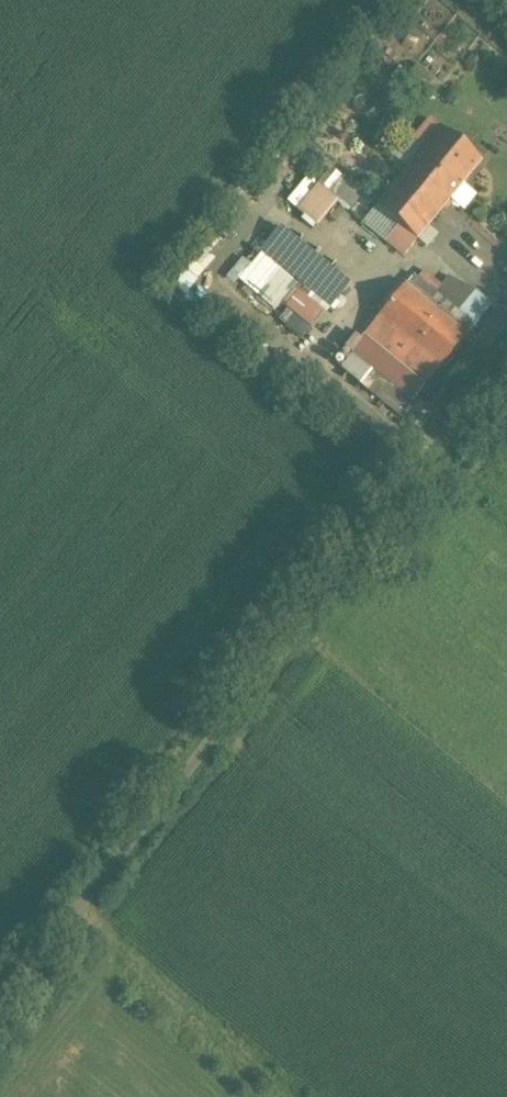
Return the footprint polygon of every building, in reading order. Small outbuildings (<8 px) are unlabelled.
[(415,139),(425,147),(377,206),(400,225),(417,239),(482,161),(441,128),(441,129),(430,120),(415,139)] [(417,239),(400,225),(383,245),(401,259),(417,239)] [(347,288),(279,230),(259,255),(301,291),(282,313),(307,335),(347,288)] [(466,336),(405,286),(364,336),(425,387),(466,336)] [(425,387),(364,336),(348,355),(410,406),(425,387)]
